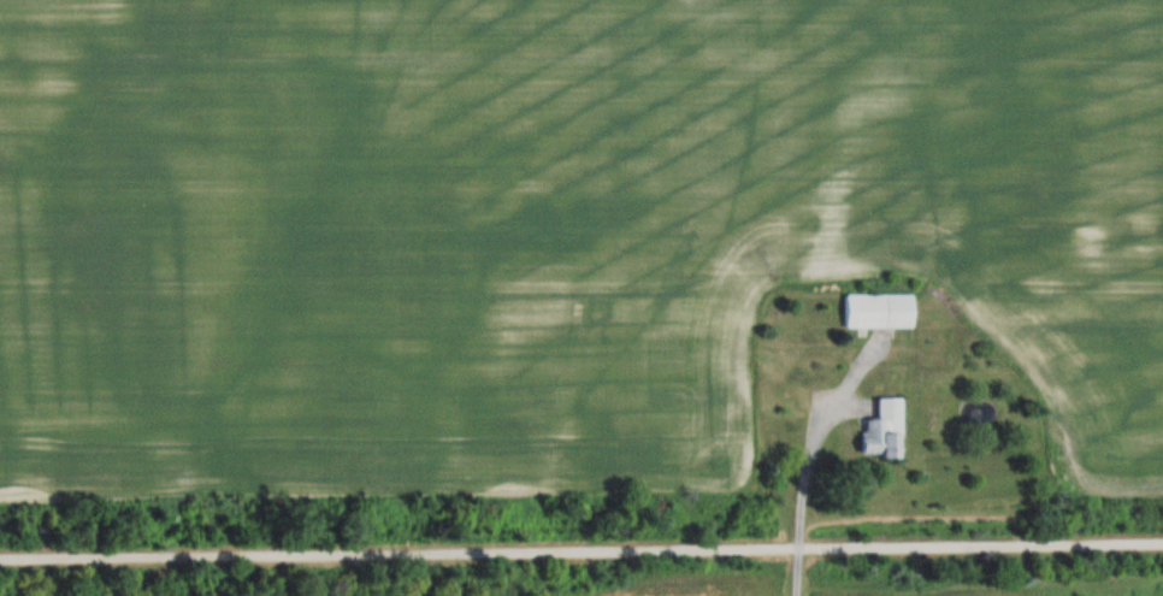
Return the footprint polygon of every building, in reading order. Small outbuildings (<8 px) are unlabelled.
[(913,291),(844,291),(844,324),(913,324),(913,291)] [(897,454),(899,394),(875,394),(875,416),(860,415),(859,453),(897,454)]
